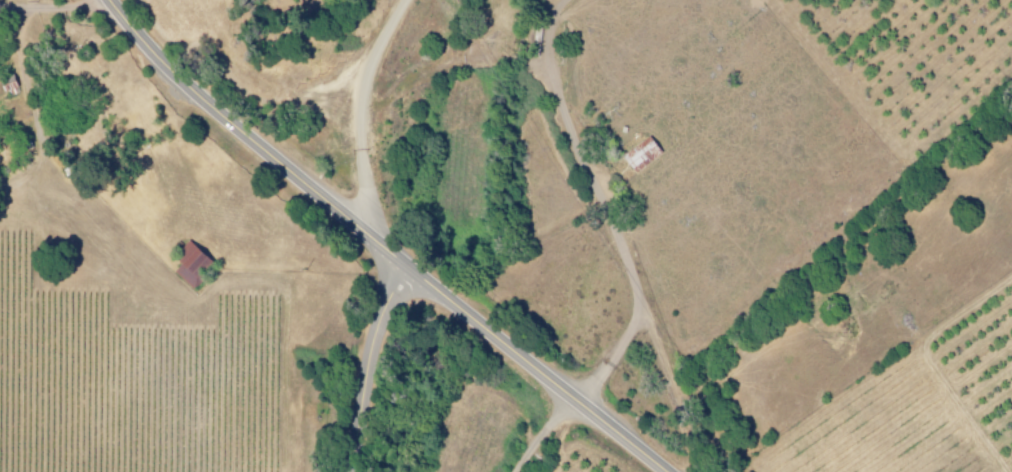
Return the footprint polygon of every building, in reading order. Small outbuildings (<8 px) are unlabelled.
[(625,155),(638,172),(664,153),(652,136),(625,155)] [(218,262),(190,240),(176,257),(183,263),(175,273),(196,290),(218,262)]
